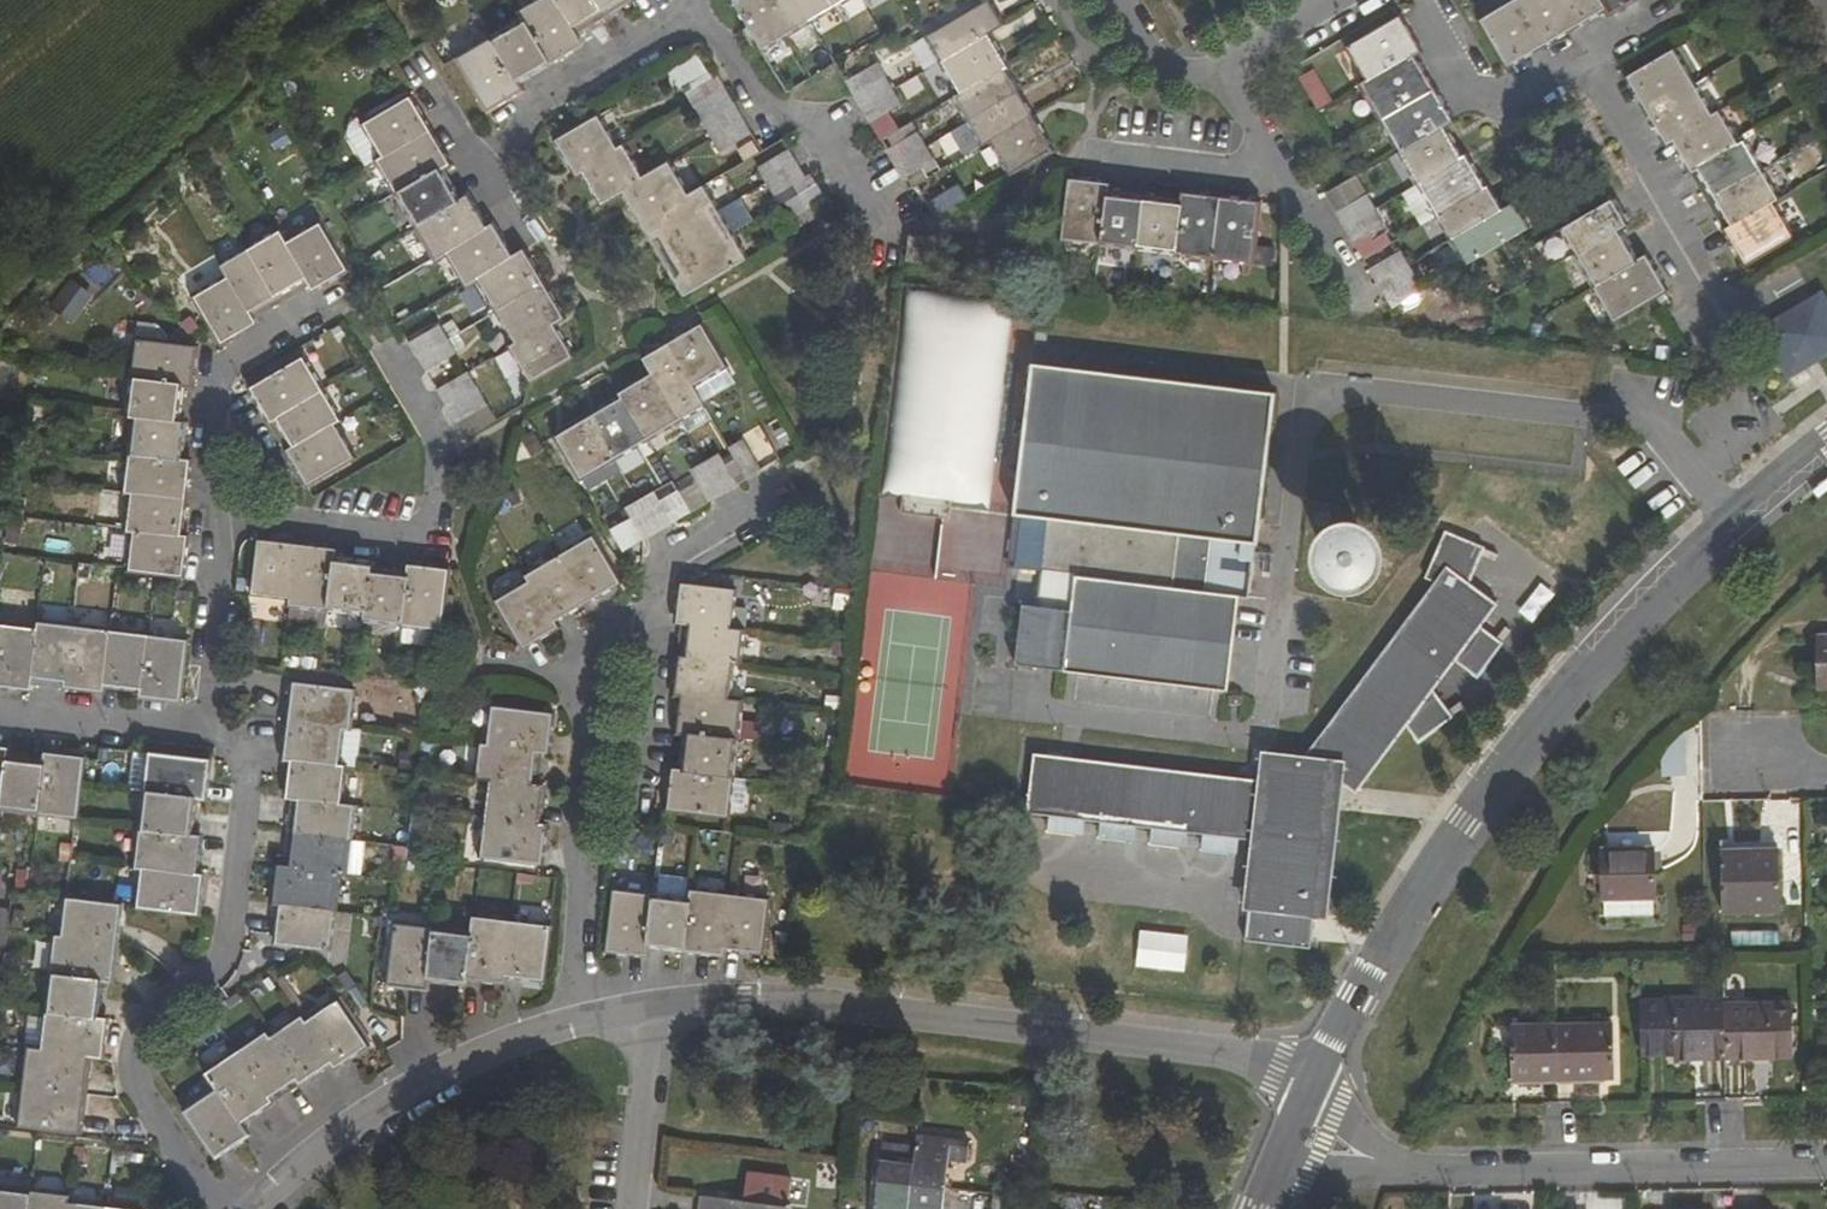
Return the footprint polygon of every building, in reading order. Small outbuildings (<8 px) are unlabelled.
[(517,11),(523,21),(548,66),(580,46),(574,36),(554,0),(534,0),(517,11)] [(574,36),(603,19),(592,0),(554,0),(574,36)] [(603,19),(631,2),(630,0),(592,0),(603,19)] [(734,2),(763,51),(786,38),(764,0),(738,0),(734,2)] [(786,38),(811,24),(797,0),(764,0),(786,38)] [(811,24),(836,9),(831,0),(797,0),(811,24)] [(836,9),(851,0),(831,0),(836,9)] [(1554,0),(1517,0),(1513,2),(1541,50),(1573,31),(1554,0)] [(1601,0),(1554,0),(1573,31),(1608,11),(1601,0)] [(1608,11),(1611,16),(1638,0),(1601,0),(1608,11)] [(1513,2),(1480,21),(1508,69),(1541,50),(1513,2)] [(929,39),(943,64),(989,37),(1004,29),(989,4),(982,8),(929,39)] [(1419,52),(1400,20),(1349,50),(1368,82),(1413,56),(1419,52)] [(490,42),(516,86),(548,66),(523,21),(490,42)] [(989,37),(943,64),(962,97),(1006,72),(1008,70),(989,37)] [(459,60),(489,112),(520,93),(516,86),(490,42),(459,60)] [(913,49),(925,74),(939,68),(927,42),(913,49)] [(1648,115),(1694,87),(1674,54),(1628,81),(1648,115)] [(1361,86),(1382,121),(1433,90),(1413,56),(1368,82),(1361,86)] [(878,67),(847,85),(863,112),(894,93),(878,67)] [(1318,113),(1334,104),(1317,70),(1300,79),(1318,113)] [(1006,72),(962,97),(955,101),(969,124),(1019,95),(1006,72)] [(727,88),(719,74),(687,92),(695,107),(727,88)] [(906,102),(930,95),(926,80),(902,86),(906,102)] [(1667,148),(1674,144),(1713,120),(1694,87),(1648,115),(1667,148)] [(1382,121),(1401,153),(1442,129),(1452,122),(1433,90),(1382,121)] [(894,93),(863,112),(871,125),(902,106),(894,93)] [(1033,119),(1019,95),(969,124),(983,149),(992,144),(1033,119)] [(360,129),(381,163),(431,135),(411,100),(360,129)] [(746,120),(739,108),(707,128),(713,139),(746,120)] [(1674,144),(1693,176),(1740,148),(1721,116),(1713,120),(1674,144)] [(603,117),(559,143),(578,174),(584,170),(622,149),(603,117)] [(1053,153),(1033,119),(992,144),(1011,177),(1053,153)] [(746,120),(713,139),(721,153),(754,134),(746,120)] [(1401,153),(1420,186),(1461,162),(1442,129),(1401,153)] [(381,163),(376,166),(395,198),(440,171),(449,165),(431,135),(381,163)] [(918,135),(888,154),(895,167),(927,149),(918,135)] [(622,149),(584,170),(603,203),(623,191),(648,177),(630,144),(622,149)] [(1710,205),(1761,174),(1744,146),(1740,148),(1693,176),(1710,205)] [(927,149),(895,167),(904,181),(935,163),(927,149)] [(800,164),(792,151),(760,171),(767,184),(800,164)] [(1420,186),(1439,218),(1486,190),(1466,159),(1461,162),(1420,186)] [(800,164),(767,184),(775,197),(808,178),(800,164)] [(648,177),(623,191),(643,225),(689,198),(669,165),(648,177)] [(440,171),(395,198),(414,230),(459,204),(440,171)] [(1778,202),(1761,174),(1710,205),(1726,232),(1774,205),(1778,202)] [(1108,187),(1070,184),(1063,243),(1101,247),(1107,197),(1108,187)] [(814,188),(787,204),(795,218),(827,199),(819,185),(814,188)] [(689,198),(643,225),(657,249),(719,213),(705,188),(689,198)] [(961,188),(930,206),(938,220),(970,202),(961,188)] [(1421,189),(1405,196),(1421,231),(1437,224),(1421,189)] [(1439,218),(1453,242),(1502,213),(1488,189),(1486,190),(1439,218)] [(1177,257),(1214,261),(1222,200),(1184,196),(1183,205),(1177,257)] [(1107,197),(1101,247),(1138,252),(1144,201),(1107,197)] [(1369,197),(1337,215),(1345,229),(1377,211),(1369,197)] [(459,204),(414,230),(434,264),(442,259),(489,232),(470,198),(459,204)] [(1252,266),(1259,205),(1222,200),(1214,261),(1252,266)] [(1138,252),(1177,257),(1183,205),(1144,201),(1138,252)] [(1561,232),(1576,257),(1621,230),(1625,227),(1611,203),(1561,232)] [(1726,232),(1746,265),(1793,237),(1774,205),(1726,232)] [(1453,242),(1468,267),(1528,231),(1513,207),(1502,213),(1453,242)] [(1345,229),(1353,243),(1384,225),(1377,211),(1345,229)] [(719,213),(657,249),(671,272),(732,236),(719,213)] [(287,246),(311,287),(314,292),(329,284),(348,273),(321,227),(287,246)] [(489,232),(442,259),(461,290),(474,283),(513,260),(495,229),(489,232)] [(1576,257),(1595,288),(1640,262),(1621,230),(1576,257)] [(278,232),(249,249),(282,304),(294,297),(311,287),(287,246),(278,232)] [(732,236),(671,272),(686,297),(746,261),(732,236)] [(249,249),(219,265),(228,281),(253,321),(267,312),(282,304),(249,249)] [(1379,286),(1410,267),(1401,252),(1370,271),(1379,286)] [(513,260),(474,283),(494,317),(545,288),(524,253),(513,260)] [(1615,322),(1665,292),(1645,259),(1640,262),(1595,288),(1615,322)] [(1379,286),(1393,310),(1424,292),(1410,267),(1379,286)] [(253,321),(228,281),(197,299),(215,330),(223,343),(224,345),(239,335),(256,326),(253,321)] [(545,288),(494,317),(514,350),(554,327),(564,321),(545,288)] [(1822,294),(1759,332),(1789,380),(1814,365),(1826,356),(1826,303),(1822,294)] [(904,296),(888,500),(991,509),(1007,304),(904,296)] [(729,368),(703,324),(673,341),(699,385),(729,368)] [(554,327),(514,350),(503,357),(521,389),(572,359),(554,327)] [(441,328),(411,345),(420,360),(450,342),(441,328)] [(699,385),(673,341),(644,359),(653,374),(682,422),(711,405),(699,385)] [(129,342),(125,377),(182,384),(190,385),(192,366),(194,352),(193,347),(129,342)] [(450,342),(420,360),(428,374),(458,356),(450,342)] [(261,405),(271,422),(323,392),(305,360),(252,390),(261,405)] [(1275,395),(1032,367),(1009,572),(1042,576),(1038,610),(1023,609),(1017,668),(1226,692),(1239,599),(1248,599),(1275,395)] [(682,422),(653,374),(622,394),(624,398),(649,442),(682,422)] [(470,376),(440,394),(447,406),(477,388),(470,376)] [(121,415),(127,416),(177,422),(180,401),(182,384),(125,377),(121,415)] [(290,454),(337,426),(342,423),(323,392),(271,422),(279,436),(290,454)] [(649,442),(624,398),(592,417),(617,461),(649,442)] [(127,416),(123,455),(181,462),(183,442),(185,423),(177,422),(127,416)] [(617,461),(592,417),(560,436),(585,480),(617,461)] [(298,469),(308,486),(355,458),(337,426),(290,454),(298,469)] [(753,476),(767,468),(749,438),(735,446),(753,476)] [(123,455),(118,492),(128,493),(186,500),(187,482),(189,463),(181,462),(123,455)] [(723,493),(739,484),(721,455),(706,464),(723,493)] [(723,493),(706,464),(692,471),(710,502),(723,493)] [(655,492),(641,501),(659,532),(674,523),(655,492)] [(128,493),(123,530),(134,531),(182,537),(184,518),(186,500),(128,493)] [(628,509),(647,539),(659,532),(641,501),(628,509)] [(1314,564),(1316,572),(1373,529),(1362,522),(1351,519),(1339,521),(1328,527),(1319,535),(1314,546),(1313,554),(1314,564)] [(1373,529),(1316,572),(1321,579),(1330,587),(1342,591),(1353,591),(1364,589),(1374,580),(1380,572),(1383,563),(1384,553),(1382,545),(1378,535),(1373,529)] [(182,537),(134,531),(130,569),(183,575),(185,557),(187,538),(182,537)] [(1360,715),(1350,689),(1300,757),(1309,764),(1263,759),(1260,782),(1208,777),(1030,757),(1024,817),(1047,819),(1045,834),(1080,839),(1082,824),(1097,826),(1096,839),(1131,845),(1134,830),(1149,831),(1147,845),(1183,851),(1185,836),(1199,837),(1199,851),(1234,856),(1236,841),(1254,843),(1242,943),(1309,950),(1312,915),(1320,916),(1332,804),(1325,804),(1327,777),(1352,796),(1402,727),(1414,743),(1449,718),(1429,691),(1451,662),(1473,678),(1498,644),(1476,627),(1492,605),(1464,583),(1479,548),(1439,531),(1418,579),(1429,583),(1387,640),(1382,653),(1360,715)] [(594,538),(562,556),(589,602),(605,592),(620,583),(594,538)] [(284,545),(262,542),(256,596),(293,600),(300,547),(284,545)] [(318,549),(300,547),(293,600),(293,606),(329,611),(335,559),(336,551),(318,549)] [(562,556),(529,576),(532,580),(556,622),(569,614),(589,602),(562,556)] [(353,561),(335,559),(329,611),(367,615),(372,570),(373,563),(353,561)] [(412,565),(411,575),(405,624),(442,628),(444,612),(453,613),(455,596),(446,595),(449,569),(431,567),(412,565)] [(391,572),(372,570),(367,615),(366,623),(405,627),(405,624),(411,575),(391,572)] [(499,600),(526,646),(543,636),(559,627),(556,622),(532,580),(499,600)] [(737,593),(699,588),(683,586),(681,606),(679,625),(683,625),(732,631),(737,593)] [(0,640),(0,687),(11,688),(31,690),(32,685),(38,628),(2,624),(0,640)] [(442,628),(405,624),(405,627),(403,643),(440,647),(441,631),(442,628)] [(38,628),(32,685),(49,687),(67,689),(74,629),(39,625),(38,628)] [(732,631),(683,625),(681,644),(680,659),(734,665),(741,666),(744,632),(732,631)] [(74,629),(67,689),(83,691),(104,693),(105,687),(111,633),(74,629)] [(111,633),(105,687),(123,689),(143,692),(149,638),(111,633)] [(1816,635),(1817,686),(1826,686),(1826,635),(1816,635)] [(160,699),(180,702),(187,642),(149,637),(149,638),(143,692),(142,697),(160,699)] [(1379,651),(1350,689),(1360,715),(1382,653),(1387,640),(1379,651)] [(734,665),(680,659),(677,679),(676,695),(682,696),(731,702),(734,665)] [(354,693),(294,685),(292,701),(290,721),(344,728),(351,729),(354,693)] [(417,704),(438,706),(440,691),(418,689),(417,704)] [(731,702),(682,696),(680,716),(678,735),(688,736),(738,741),(743,703),(731,702)] [(553,734),(555,716),(494,709),(488,746),(545,753),(550,753),(553,734)] [(344,728),(290,721),(287,741),(285,760),(292,761),(340,767),(344,728)] [(684,773),(733,779),(738,741),(688,736),(686,756),(684,773)] [(542,771),(545,753),(488,746),(484,745),(480,779),(491,781),(540,787),(542,771)] [(2,809),(8,755),(8,747),(0,746),(0,809),(2,809)] [(45,760),(39,813),(76,818),(80,786),(84,756),(65,754),(46,752),(45,760)] [(145,793),(198,799),(207,800),(210,781),(212,761),(149,754),(145,793)] [(2,809),(39,813),(45,760),(27,757),(8,755),(2,809)] [(340,767),(292,761),(290,781),(287,800),(295,801),(344,807),(349,768),(340,767)] [(729,817),(733,779),(684,773),(674,772),(672,790),(670,811),(729,817)] [(540,787),(491,781),(486,818),(542,825),(545,806),(547,788),(540,787)] [(141,830),(195,836),(197,816),(198,799),(145,793),(141,830)] [(344,807),(295,801),(292,818),(290,835),(349,842),(353,808),(344,807)] [(481,859),(543,867),(546,846),(548,826),(542,825),(486,818),(481,859)] [(413,826),(411,849),(409,861),(419,862),(423,828),(413,826)] [(142,868),(199,875),(201,853),(202,837),(195,836),(141,830),(136,867),(142,868)] [(349,842),(290,835),(288,852),(286,869),(340,875),(345,876),(349,842)] [(1777,850),(1722,851),(1723,912),(1778,910),(1777,850)] [(1653,851),(1600,852),(1602,900),(1654,899),(1653,851)] [(137,908),(201,915),(203,895),(205,875),(199,875),(142,868),(137,908)] [(340,875),(286,869),(280,868),(278,886),(275,906),(281,907),(335,913),(340,875)] [(617,891),(609,953),(628,955),(648,956),(649,949),(655,895),(617,891)] [(724,951),(731,895),(693,892),(692,898),(686,953),(705,955),(724,956),(724,951)] [(669,951),(686,953),(692,898),(655,895),(649,949),(669,951)] [(744,953),(762,954),(768,899),(731,895),(724,951),(744,953)] [(66,900),(62,937),(116,943),(118,923),(120,906),(66,900)] [(335,913),(281,907),(279,926),(277,944),(330,951),(335,913)] [(505,983),(506,976),(513,921),(476,917),(474,933),(469,979),(488,981),(505,983)] [(525,979),(545,982),(552,926),(513,921),(506,976),(525,979)] [(427,990),(429,981),(435,929),(396,924),(388,985),(406,988),(427,990)] [(468,986),(469,979),(474,933),(435,929),(429,981),(449,984),(468,986)] [(62,937),(57,937),(52,976),(100,982),(112,983),(114,964),(116,943),(62,937)] [(1172,939),(1168,989),(1206,992),(1210,942),(1172,939)] [(100,982),(52,976),(48,1013),(95,1018),(97,1001),(100,982)] [(1722,1001),(1673,1002),(1674,1055),(1674,1062),(1689,1061),(1688,1054),(1722,1053),(1722,1007),(1722,1001)] [(305,1024),(332,1064),(336,1068),(352,1058),(368,1047),(338,1002),(305,1024)] [(1673,1002),(1638,1003),(1638,1055),(1674,1055),(1673,1002)] [(1722,1053),(1723,1060),(1791,1059),(1790,1006),(1722,1007),(1722,1053)] [(95,1018),(48,1013),(43,1052),(88,1057),(102,1058),(104,1040),(106,1019),(95,1018)] [(271,1041),(301,1085),(315,1075),(332,1064),(305,1024),(302,1020),(271,1041)] [(1555,1028),(1555,1025),(1511,1026),(1513,1083),(1556,1083),(1555,1028)] [(1555,1028),(1556,1083),(1609,1082),(1608,1027),(1555,1028)] [(240,1055),(273,1104),(287,1094),(301,1085),(271,1041),(268,1036),(240,1055)] [(43,1052),(27,1050),(23,1088),(84,1095),(86,1078),(88,1057),(43,1052)] [(1689,1061),(1723,1060),(1722,1053),(1688,1054),(1689,1061)] [(217,1091),(241,1126),(259,1114),(273,1104),(240,1055),(208,1077),(217,1091)] [(84,1095),(23,1088),(18,1125),(79,1133),(81,1115),(84,1095)] [(217,1091),(185,1113),(216,1158),(233,1147),(248,1136),(241,1126),(217,1091)] [(909,1208),(944,1208),(946,1190),(949,1162),(967,1164),(969,1141),(918,1136),(914,1164),(909,1208)] [(882,1150),(914,1154),(916,1143),(883,1138),(882,1150)] [(875,1208),(909,1208),(914,1164),(881,1160),(875,1208)] [(0,1188),(0,1208),(27,1208),(30,1191),(0,1188)] [(30,1191),(27,1208),(68,1208),(69,1205),(70,1196),(30,1191)] [(788,1208),(702,1199),(701,1208),(787,1208),(788,1208)]
